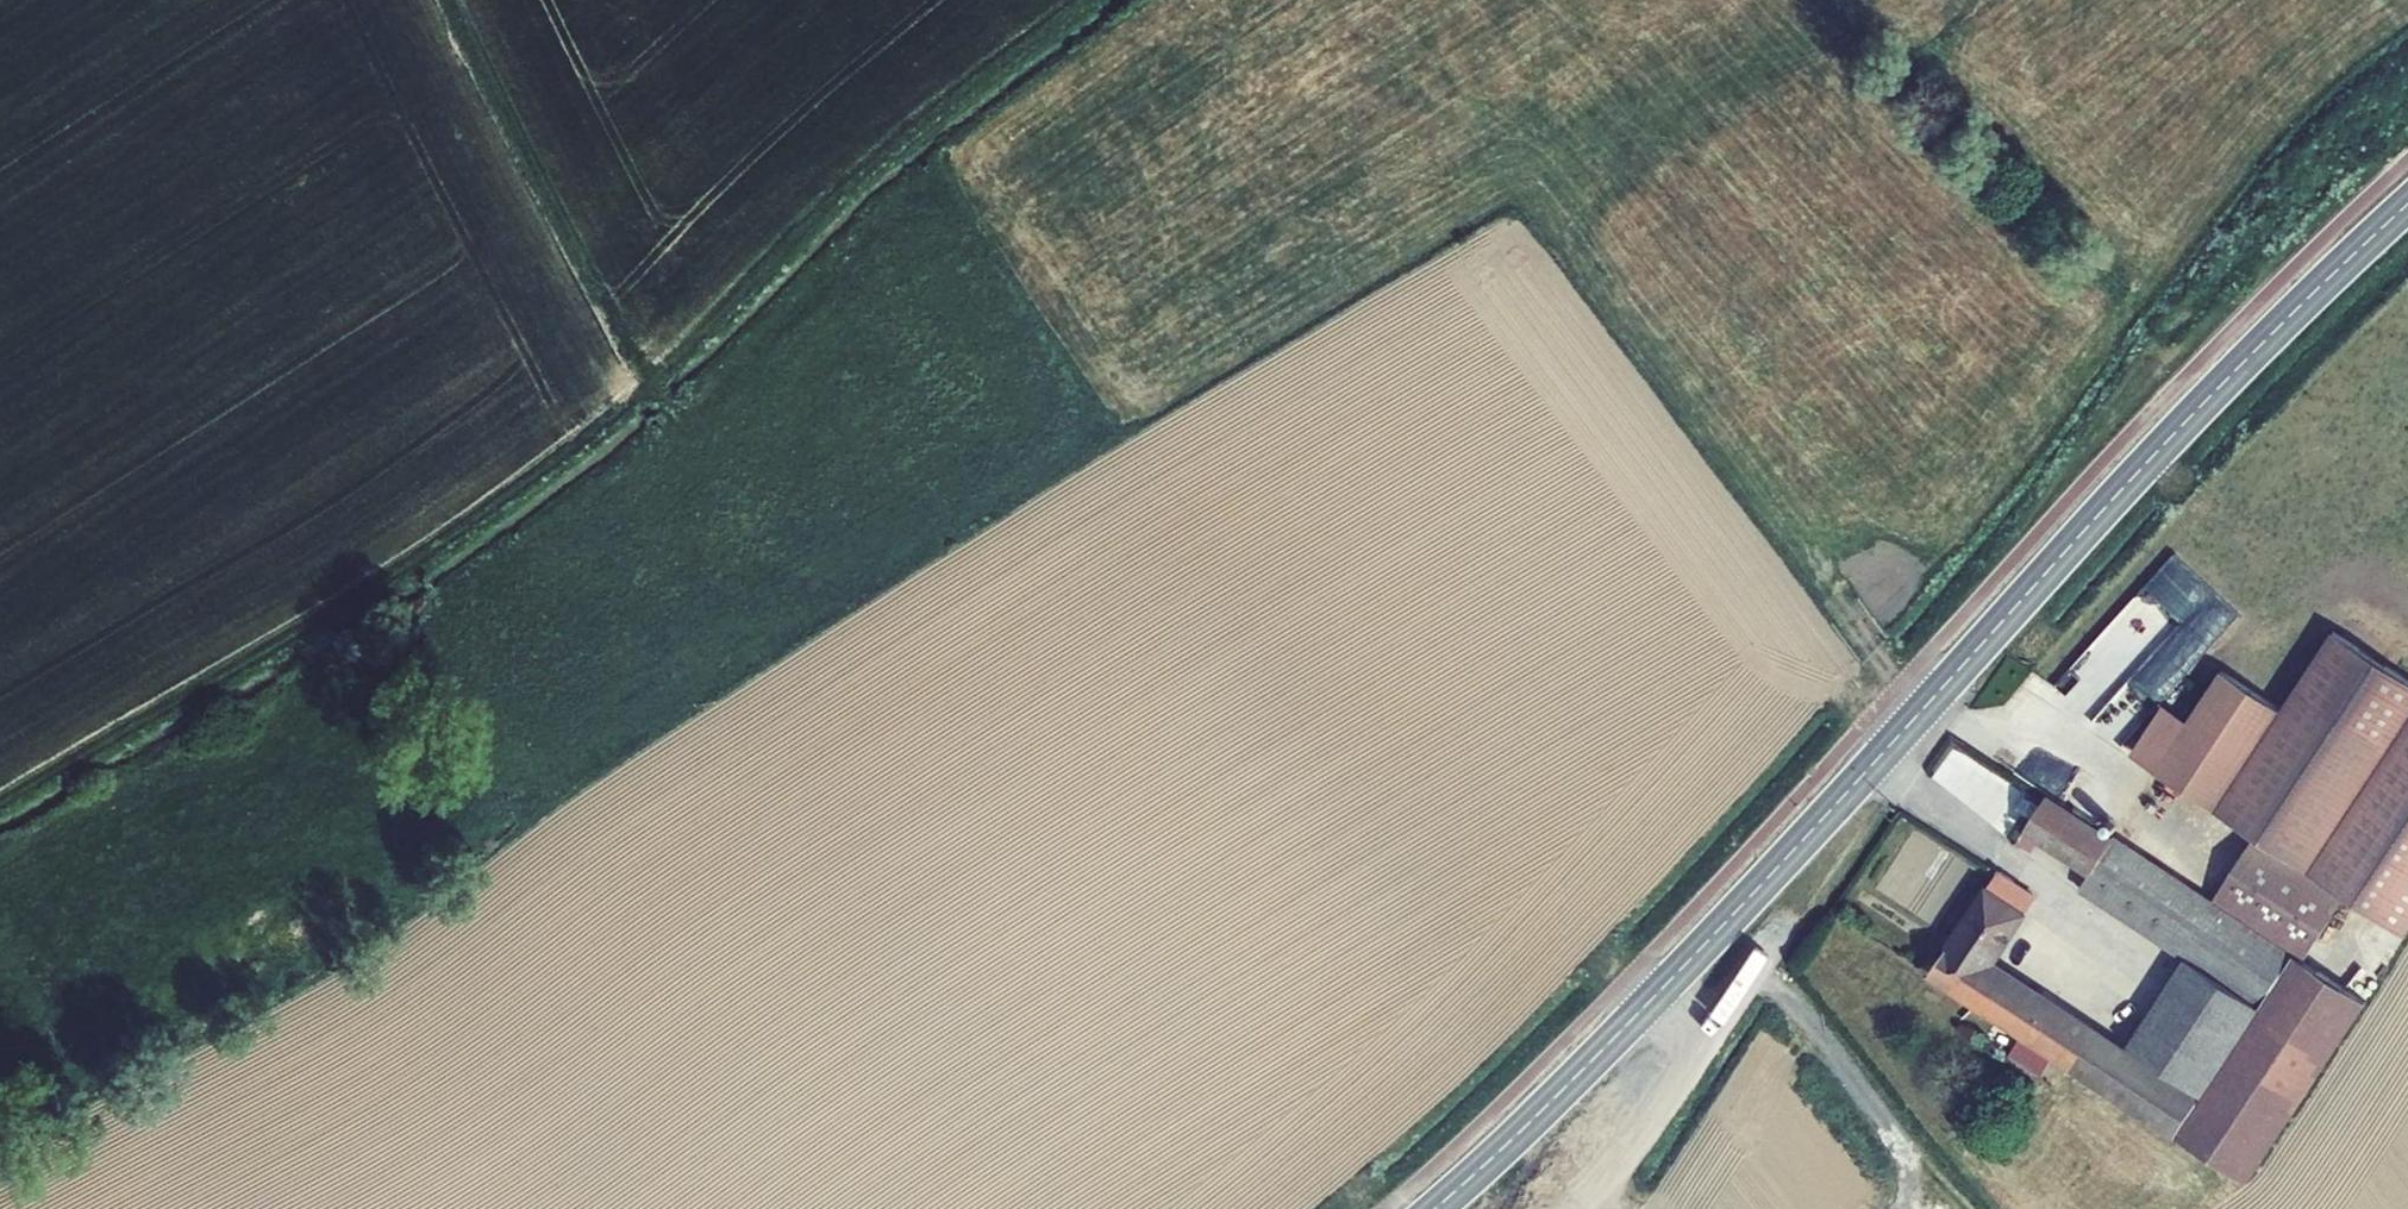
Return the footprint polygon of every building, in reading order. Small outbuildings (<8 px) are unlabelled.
[(2204,657),(2245,612),(2178,552),(2158,574),(2196,609),(2176,632),(2204,657)] [(2167,757),(2407,916),(2407,685),(2333,635),(2282,712),(2222,673),(2167,757)] [(2256,839),(2308,873),(2307,875),(2345,900),(2404,940),(2407,935),(2407,916),(2167,757),(2156,773),(2256,839)] [(2047,799),(2027,829),(2093,872),(2081,890),(2187,960),(2221,909),(2213,903),(2114,838),(2112,842),(2047,799)] [(2213,903),(2221,909),(2293,957),(2303,963),(2345,900),(2307,875),(2308,873),(2256,839),(2213,903)] [(1998,872),(1933,974),(2025,1035),(2011,1055),(2073,1095),(2085,1074),(2177,1135),(2200,1099),(2127,1052),(1994,964),(2037,899),(1998,872)] [(2187,960),(2127,1052),(2200,1099),(2293,957),(2221,909),(2187,960)] [(2200,1099),(2177,1135),(2248,1182),(2366,1004),(2303,963),(2293,957),(2200,1099)]
